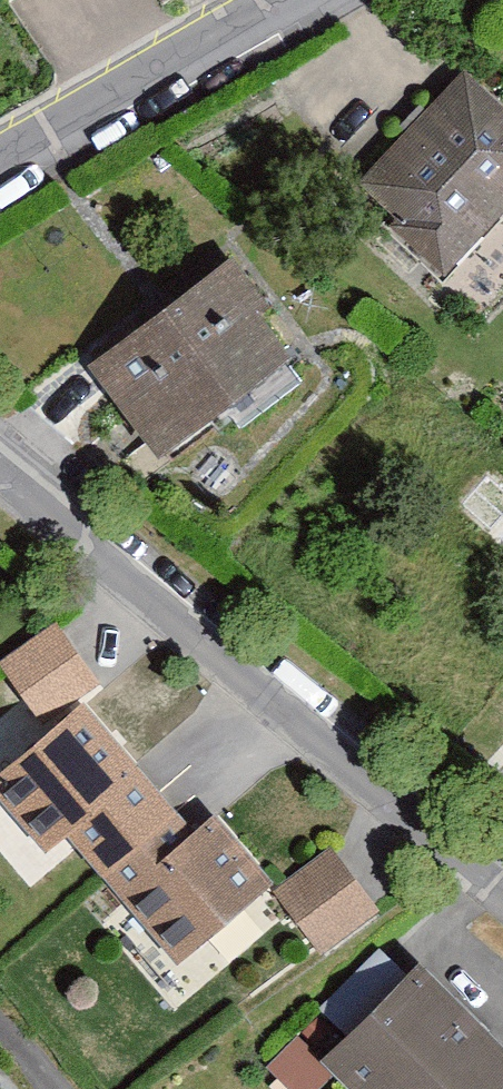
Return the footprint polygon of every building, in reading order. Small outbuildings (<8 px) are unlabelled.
[(453,64),(347,176),(392,217),(373,238),(427,288),(502,208),(502,110),(453,64)] [(229,256),(73,369),(143,466),(281,367),(239,310),(258,296),(229,256)] [(441,511),(481,550),(502,528),(502,500),(477,475),(441,511)] [(0,662),(0,685),(25,722),(87,680),(51,627),(0,662)] [(164,967),(263,883),(203,813),(181,831),(71,702),(0,762),(0,813),(32,851),(51,835),(164,967)] [(327,851),(267,894),(308,950),(368,907),(327,851)] [(260,1070),(279,1088),(314,1088),(324,1079),(334,1088),(495,1088),(502,1081),(502,1042),(414,954),(315,1053),(296,1034),(260,1070)]
